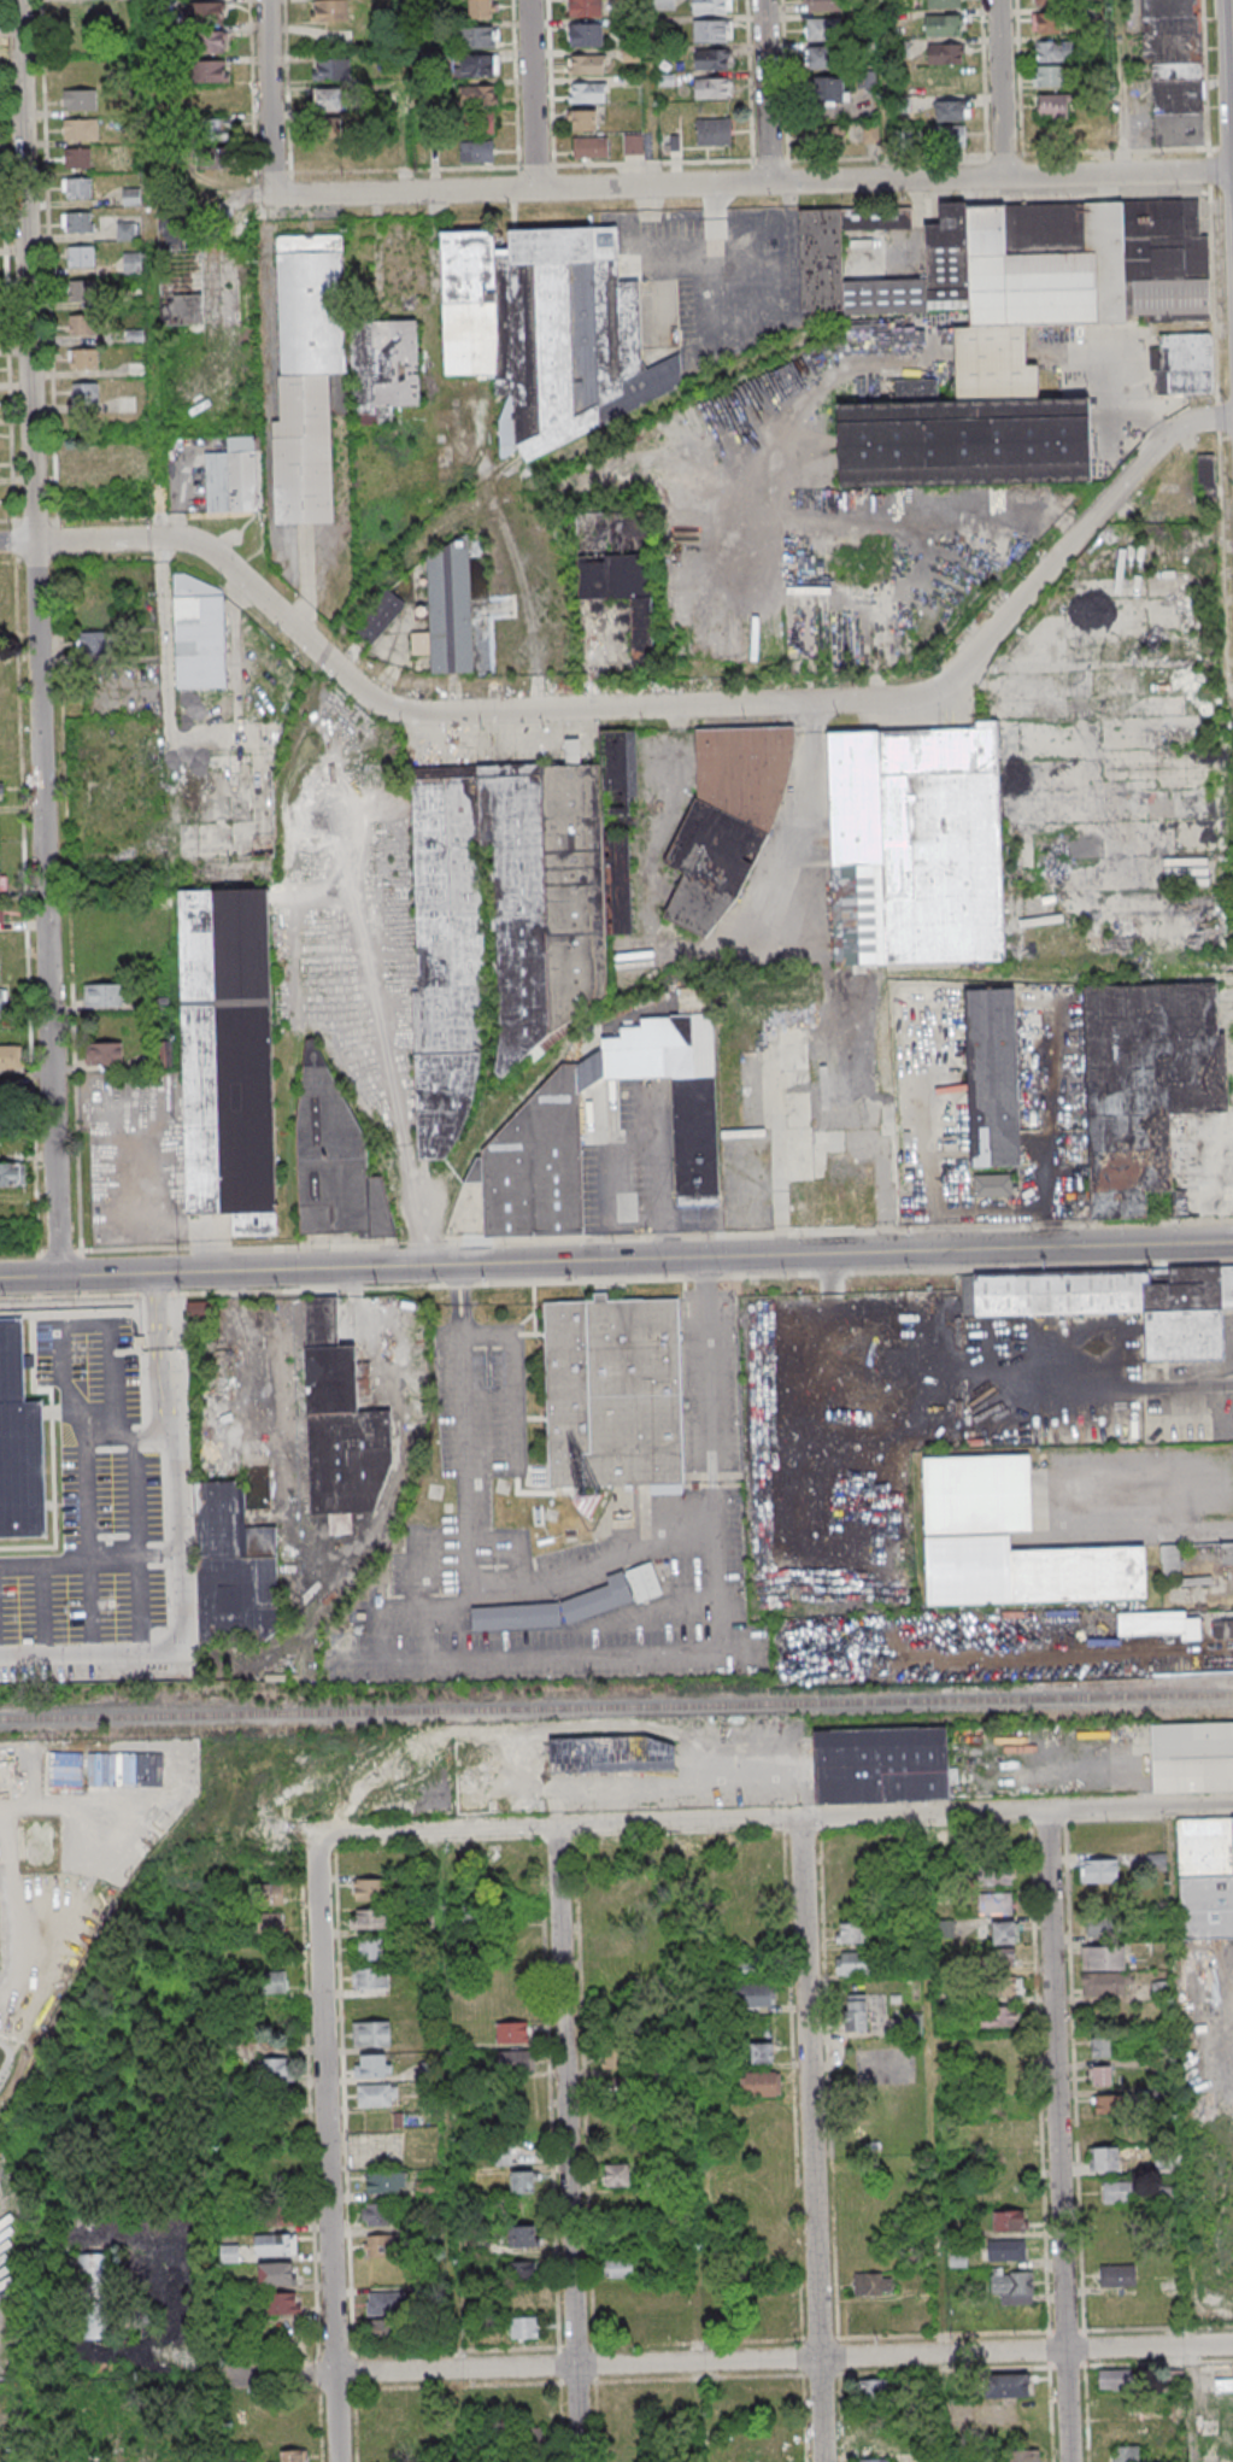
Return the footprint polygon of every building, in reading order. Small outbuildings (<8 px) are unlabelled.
[(311,21),(347,21),(347,0),(311,0),(311,21)] [(468,18),(493,18),(493,0),(468,0),(468,18)] [(602,0),(569,0),(569,16),(602,16),(602,0)] [(731,0),(692,0),(692,13),(731,12),(731,0)] [(840,11),(840,0),(804,0),(804,11),(840,11)] [(1204,145),(1201,0),(1145,0),(1149,146),(1204,145)] [(193,2),(193,22),(224,22),(224,2),(193,2)] [(1032,34),(1057,34),(1057,14),(1032,14),(1032,34)] [(964,35),(964,15),(925,15),(925,35),(964,35)] [(839,18),(806,18),(806,41),(839,41),(839,18)] [(693,41),(732,41),(732,20),(693,20),(693,41)] [(603,23),(569,23),(569,46),(603,46),(603,23)] [(458,48),(498,48),(498,27),(458,27),(458,48)] [(225,54),(225,33),(200,33),(200,54),(225,54)] [(1071,42),(1034,42),(1034,63),(1071,63),(1071,42)] [(964,44),(927,44),(927,64),(964,64),(964,44)] [(805,68),(834,68),(834,46),(805,46),(805,68)] [(729,69),(729,49),(695,49),(695,69),(729,69)] [(499,55),(459,55),(459,75),(499,75),(499,55)] [(605,55),(568,55),(568,74),(605,74),(605,55)] [(350,58),(315,58),(315,79),(350,79),(350,58)] [(228,83),(228,62),(196,62),(196,83),(228,83)] [(1035,67),(1034,87),(1062,87),(1062,67),(1035,67)] [(877,87),(877,71),(859,71),(859,87),(877,87)] [(929,71),(929,92),(967,92),(967,71),(929,71)] [(734,98),(734,78),(694,78),(694,98),(734,98)] [(811,101),(847,101),(847,78),(811,78),(811,101)] [(568,103),(606,103),(606,83),(568,83),(568,103)] [(496,103),(496,86),(462,86),(462,103),(496,103)] [(315,88),(315,111),(343,111),(343,88),(315,88)] [(70,92),(96,92),(98,111),(71,112),(70,92)] [(1069,119),(1069,95),(1038,95),(1038,119),(1069,119)] [(936,121),(968,121),(968,101),(936,101),(936,121)] [(598,132),(598,111),(570,111),(570,132),(598,132)] [(494,112),(461,112),(461,133),(494,133),(494,112)] [(342,138),(342,114),(315,114),(315,138),(342,138)] [(730,145),(730,118),(697,118),(697,145),(730,145)] [(202,148),(197,148),(198,169),(231,168),(230,120),(201,121),(202,148)] [(69,121),(101,121),(102,141),(69,141),(69,121)] [(844,124),(810,124),(810,146),(844,146),(844,124)] [(964,126),(943,126),(943,143),(964,143),(964,126)] [(624,154),(643,154),(643,136),(624,136),(624,154)] [(573,138),(573,159),(609,159),(609,138),(573,138)] [(459,140),(459,162),(493,162),(493,140),(459,140)] [(67,150),(94,148),(95,169),(69,170),(67,150)] [(67,180),(94,180),(95,199),(69,200),(67,180)] [(159,199),(164,327),(209,324),(205,248),(188,250),(187,198),(159,199)] [(1026,327),(1151,323),(1151,371),(1158,370),(1158,395),(1216,393),(1211,236),(1203,238),(1202,200),(968,207),(971,307),(974,328),(1026,327)] [(971,307),(929,309),(929,312),(849,313),(849,309),(806,310),(804,212),(914,209),(915,210),(916,229),(845,231),(846,282),(927,280),(926,224),(941,224),(941,204),(968,203),(968,207),(971,307)] [(69,213),(95,212),(95,233),(69,234),(69,213)] [(117,240),(137,240),(137,223),(117,223),(117,240)] [(499,251),(511,250),(511,230),(621,227),(622,282),(642,281),(645,362),(650,370),(681,353),(683,386),(529,469),(519,452),(507,459),(503,459),(500,420),(511,395),(498,395),(498,376),(446,379),(441,233),(498,230),(499,251)] [(284,376),(331,375),(350,374),(345,239),(345,236),(342,235),(318,236),(317,236),(316,238),(316,240),(309,240),(309,239),(307,238),(306,236),(282,238),(281,238),(280,239),(284,376)] [(71,248),(98,247),(98,268),(71,269),(71,248)] [(125,272),(139,271),(138,254),(124,255),(125,272)] [(71,282),(98,281),(99,301),(72,303),(71,282)] [(352,309),(375,307),(375,323),(421,321),(423,408),(395,409),(397,427),(357,428),(352,309)] [(72,316),(99,316),(100,336),(74,336),(72,316)] [(974,328),(956,329),(958,403),(1041,400),(1040,365),(1027,367),(1026,327),(974,328)] [(75,351),(101,350),(102,370),(76,371),(75,351)] [(331,375),(336,523),(278,526),(275,423),(282,423),(281,376),(284,376),(331,375)] [(937,381),(895,381),(895,395),(937,395),(937,381)] [(75,386),(101,385),(102,405),(76,406),(75,386)] [(1092,399),(1041,400),(958,403),(842,405),(845,490),(1093,483),(1092,399)] [(230,439),(230,455),(207,455),(211,514),(259,511),(256,438),(230,439)] [(131,475),(148,471),(142,450),(125,454),(131,475)] [(74,476),(103,476),(103,451),(74,451),(74,476)] [(1199,457),(1200,486),(1204,486),(1205,511),(1221,510),(1220,486),(1217,483),(1216,457),(1199,457)] [(581,600),(634,599),(635,667),(656,667),(652,514),(580,515),(581,600)] [(429,558),(470,534),(476,674),(434,675),(429,558)] [(177,575),(181,691),(230,690),(227,593),(187,575),(177,575)] [(388,588),(407,604),(406,610),(375,646),(356,629),(388,588)] [(79,634),(79,654),(107,654),(107,634),(79,634)] [(698,731),(699,801),(770,838),(786,801),(794,764),(797,744),(797,728),(698,731)] [(830,734),(839,968),(1008,963),(999,728),(830,734)] [(604,833),(641,832),(638,732),(601,733),(603,767),(604,833)] [(413,769),(422,1162),(450,1162),(460,1145),(468,1127),(472,1109),(478,1088),(483,1055),(487,1010),(488,986),(481,848),(497,846),(504,1033),(498,1073),(504,1080),(528,1059),(553,1034),(577,1019),(595,1007),(609,1000),(606,937),(605,837),(604,833),(603,767),(544,769),(544,766),(413,769)] [(699,801),(697,799),(667,864),(688,875),(665,920),(707,940),(711,932),(718,928),(739,901),(770,838),(699,801)] [(606,937),(634,937),(632,836),(605,837),(606,937)] [(184,891),(193,1218),(240,1217),(240,1237),(262,1237),(262,1238),(276,1238),(276,1236),(283,1236),(276,889),(184,891)] [(1088,986),(1096,1221),(1151,1220),(1150,1192),(1176,1192),(1175,1115),(1232,1113),(1231,1036),(1225,1036),(1222,983),(1088,986)] [(122,1007),(122,984),(84,984),(84,1007),(122,1007)] [(968,993),(975,1171),(1026,1168),(1018,991),(968,993)] [(605,1083),(604,1041),(623,1041),(623,1030),(644,1030),(644,1021),(674,1020),(673,1018),(715,1016),(722,1207),(680,1208),(675,1080),(605,1083)] [(310,1042),(300,1131),(304,1237),(362,1236),(362,1241),(400,1241),(400,1235),(384,1180),(372,1180),(370,1142),(344,1092),(317,1042),(310,1042)] [(86,1043),(86,1066),(122,1066),(122,1043),(86,1043)] [(18,1069),(18,1046),(0,1046),(0,1069),(18,1069)] [(485,1150),(485,1156),(481,1156),(469,1182),(486,1182),(488,1238),(587,1235),(582,1062),(565,1063),(485,1150)] [(25,1187),(25,1162),(0,1162),(0,1187),(25,1187)] [(1015,1177),(1016,1198),(979,1201),(977,1178),(1015,1177)] [(959,1319),(1149,1314),(1150,1366),(1227,1364),(1226,1312),(1232,1312),(1232,1270),(959,1277),(959,1319)] [(548,1306),(597,1305),(597,1297),(610,1297),(610,1305),(681,1302),(687,1488),(553,1491),(548,1306)] [(309,1301),(317,1517),(378,1516),(397,1466),(394,1413),(363,1414),(360,1349),(344,1350),(342,1300),(309,1301)] [(47,1538),(0,1540),(0,1317),(23,1317),(25,1406),(43,1406),(47,1538)] [(927,1461),(1034,1458),(1037,1535),(929,1537),(927,1461)] [(198,1487),(202,1647),(269,1646),(283,1635),(281,1530),(249,1531),(248,1489),(239,1490),(239,1485),(198,1487)] [(929,1541),(1014,1538),(1015,1552),(1149,1548),(1151,1601),(932,1608),(929,1541)] [(1223,1569),(1232,1568),(1232,1545),(1223,1546),(1223,1569)] [(1163,1549),(1164,1582),(1184,1581),(1182,1548),(1163,1549)] [(629,1573),(641,1606),(667,1596),(653,1564),(629,1573)] [(627,1573),(610,1579),(612,1588),(564,1606),(573,1629),(638,1605),(627,1573)] [(562,1606),(563,1629),(476,1636),(475,1612),(562,1606)] [(1212,1620),(1212,1639),(1232,1639),(1232,1620),(1212,1620)] [(1155,1727),(1232,1725),(1232,1793),(1157,1795),(1155,1727)] [(816,1735),(950,1730),(952,1800),(818,1805),(816,1735)] [(554,1745),(556,1778),(679,1776),(679,1751),(648,1741),(554,1745)] [(1178,1818),(1180,1938),(1232,1938),(1232,1817),(1178,1818)] [(1165,1869),(1165,1856),(1155,1856),(1155,1869),(1165,1869)] [(1080,1882),(1117,1882),(1117,1860),(1080,1860),(1080,1882)] [(1011,1885),(1011,1864),(979,1864),(979,1885),(1011,1885)] [(387,1901),(387,1879),(354,1879),(354,1901),(387,1901)] [(283,1906),(283,1884),(252,1884),(252,1906),(283,1906)] [(1013,1892),(979,1892),(979,1915),(1013,1915),(1013,1892)] [(390,1930),(390,1910),(352,1910),(352,1930),(390,1930)] [(283,1938),(283,1913),(254,1913),(254,1938),(283,1938)] [(1087,1935),(1117,1935),(1117,1915),(1087,1915),(1087,1935)] [(934,1920),(934,1938),(954,1938),(954,1920),(934,1920)] [(992,1944),(1015,1944),(1015,1921),(992,1921),(992,1944)] [(838,1943),(864,1943),(864,1923),(838,1923),(838,1943)] [(383,1959),(383,1939),(357,1939),(357,1959),(383,1959)] [(1083,1996),(1130,1995),(1130,1971),(1125,1971),(1125,1945),(1081,1946),(1082,1971),(1083,1996)] [(991,1950),(991,1964),(1014,1964),(1014,1950),(991,1950)] [(871,1953),(835,1953),(835,1974),(871,1974),(871,1953)] [(762,1969),(762,1956),(751,1956),(751,1969),(762,1969)] [(389,1988),(388,1968),(352,1969),(352,1989),(389,1988)] [(257,1973),(257,1994),(286,1994),(286,1973),(257,1973)] [(1021,1978),(996,1978),(996,1994),(1021,1994),(1021,1978)] [(773,2006),(773,1983),(739,1983),(739,2006),(773,2006)] [(845,1995),(845,2032),(867,2032),(867,1995),(845,1995)] [(1018,2007),(981,2007),(981,2030),(1018,2030),(1018,2007)] [(390,2046),(390,2021),(353,2021),(353,2046),(390,2046)] [(497,2023),(497,2044),(528,2043),(528,2022),(497,2023)] [(1091,2057),(1111,2057),(1111,2038),(1091,2038),(1091,2057)] [(774,2042),(750,2042),(750,2063),(774,2063),(774,2042)] [(604,2090),(642,2090),(642,2046),(604,2046),(604,2090)] [(535,2050),(498,2050),(498,2070),(535,2070),(535,2050)] [(389,2054),(355,2054),(355,2078),(389,2077),(389,2054)] [(296,2083),(296,2059),(255,2059),(255,2083),(296,2083)] [(1091,2065),(1091,2085),(1111,2085),(1111,2065),(1091,2065)] [(781,2071),(739,2071),(739,2096),(781,2096),(781,2071)] [(357,2085),(357,2107),(398,2107),(398,2085),(357,2085)] [(1094,2114),(1123,2114),(1123,2095),(1094,2095),(1094,2114)] [(1090,2147),(1090,2169),(1119,2169),(1119,2147),(1090,2147)] [(511,2150),(496,2150),(496,2166),(511,2166),(511,2150)] [(603,2164),(603,2189),(631,2189),(631,2164),(603,2164)] [(510,2172),(510,2194),(536,2194),(536,2172),(510,2172)] [(366,2175),(366,2194),(405,2194),(405,2175),(366,2175)] [(1103,2202),(1132,2202),(1132,2181),(1103,2181),(1103,2202)] [(388,2203),(361,2208),(364,2228),(392,2224),(388,2203)] [(1026,2210),(991,2210),(991,2230),(1026,2230),(1026,2210)] [(536,2247),(536,2226),(507,2226),(507,2247),(536,2247)] [(296,2234),(256,2234),(256,2255),(296,2255),(296,2234)] [(366,2257),(397,2257),(397,2235),(366,2235),(366,2257)] [(987,2240),(987,2259),(1026,2259),(1026,2240),(987,2240)] [(220,2245),(220,2262),(238,2262),(238,2245),(220,2245)] [(109,2254),(83,2254),(83,2301),(109,2301),(109,2254)] [(605,2278),(635,2278),(635,2259),(605,2259),(605,2278)] [(535,2261),(503,2261),(503,2282),(535,2282),(535,2261)] [(294,2285),(294,2263),(259,2263),(259,2285),(294,2285)] [(1136,2266),(1100,2266),(1100,2287),(1136,2287),(1136,2266)] [(1033,2304),(1033,2269),(991,2269),(991,2293),(1001,2293),(1001,2304),(1033,2304)] [(855,2273),(855,2294),(892,2294),(892,2273),(855,2273)] [(368,2315),(405,2315),(405,2292),(368,2292),(368,2315)] [(300,2293),(266,2293),(266,2315),(300,2315),(300,2293)] [(84,2338),(108,2338),(108,2312),(84,2312),(84,2338)] [(511,2317),(511,2339),(538,2339),(538,2317),(511,2317)] [(401,2320),(369,2320),(369,2340),(401,2340),(401,2320)] [(1132,2369),(1098,2369),(1098,2390),(1132,2390),(1132,2369)] [(1030,2397),(1030,2374),(989,2374),(990,2397),(1030,2397)] [(887,2379),(857,2379),(857,2401),(887,2401),(887,2379)] [(1144,2446),(1112,2446),(1112,2461),(1144,2461),(1144,2446)] [(307,2449),(281,2449),(281,2461),(307,2461),(307,2449)] [(1038,2451),(1006,2451),(1006,2461),(1038,2461),(1038,2451)]
